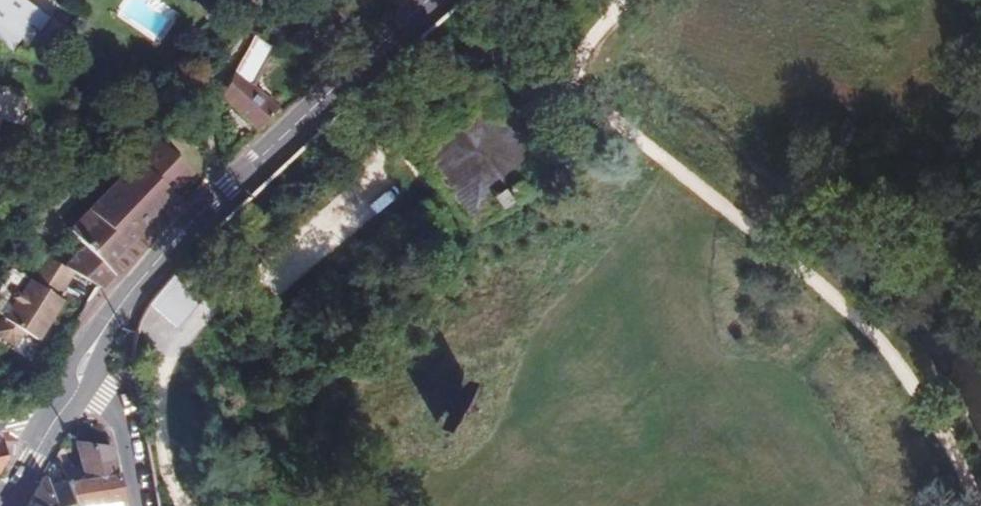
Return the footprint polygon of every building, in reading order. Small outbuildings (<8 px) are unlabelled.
[(14,50),(44,9),(32,0),(0,0),(0,41),(14,50)] [(283,114),(281,113),(251,83),(273,42),(257,34),(223,97),(261,135),(283,114)] [(485,78),(401,138),(444,196),(430,206),(449,231),(463,222),(469,231),(499,211),(505,219),(530,200),(524,191),(552,170),(548,165),(563,155),(540,125),(526,135),(485,78)] [(26,91),(0,87),(0,121),(20,125),(26,91)] [(90,245),(68,265),(107,287),(119,275),(90,245)] [(27,361),(40,348),(27,334),(13,347),(27,361)] [(0,444),(0,475),(9,460),(2,443),(0,444)] [(88,482),(120,475),(115,450),(80,444),(82,453),(88,482)] [(125,503),(120,475),(88,482),(82,453),(76,454),(77,464),(65,466),(69,478),(78,504),(78,505),(111,505),(125,503)] [(49,484),(47,478),(31,505),(56,505),(49,484)] [(78,504),(69,478),(49,484),(56,505),(71,505),(78,504)]
